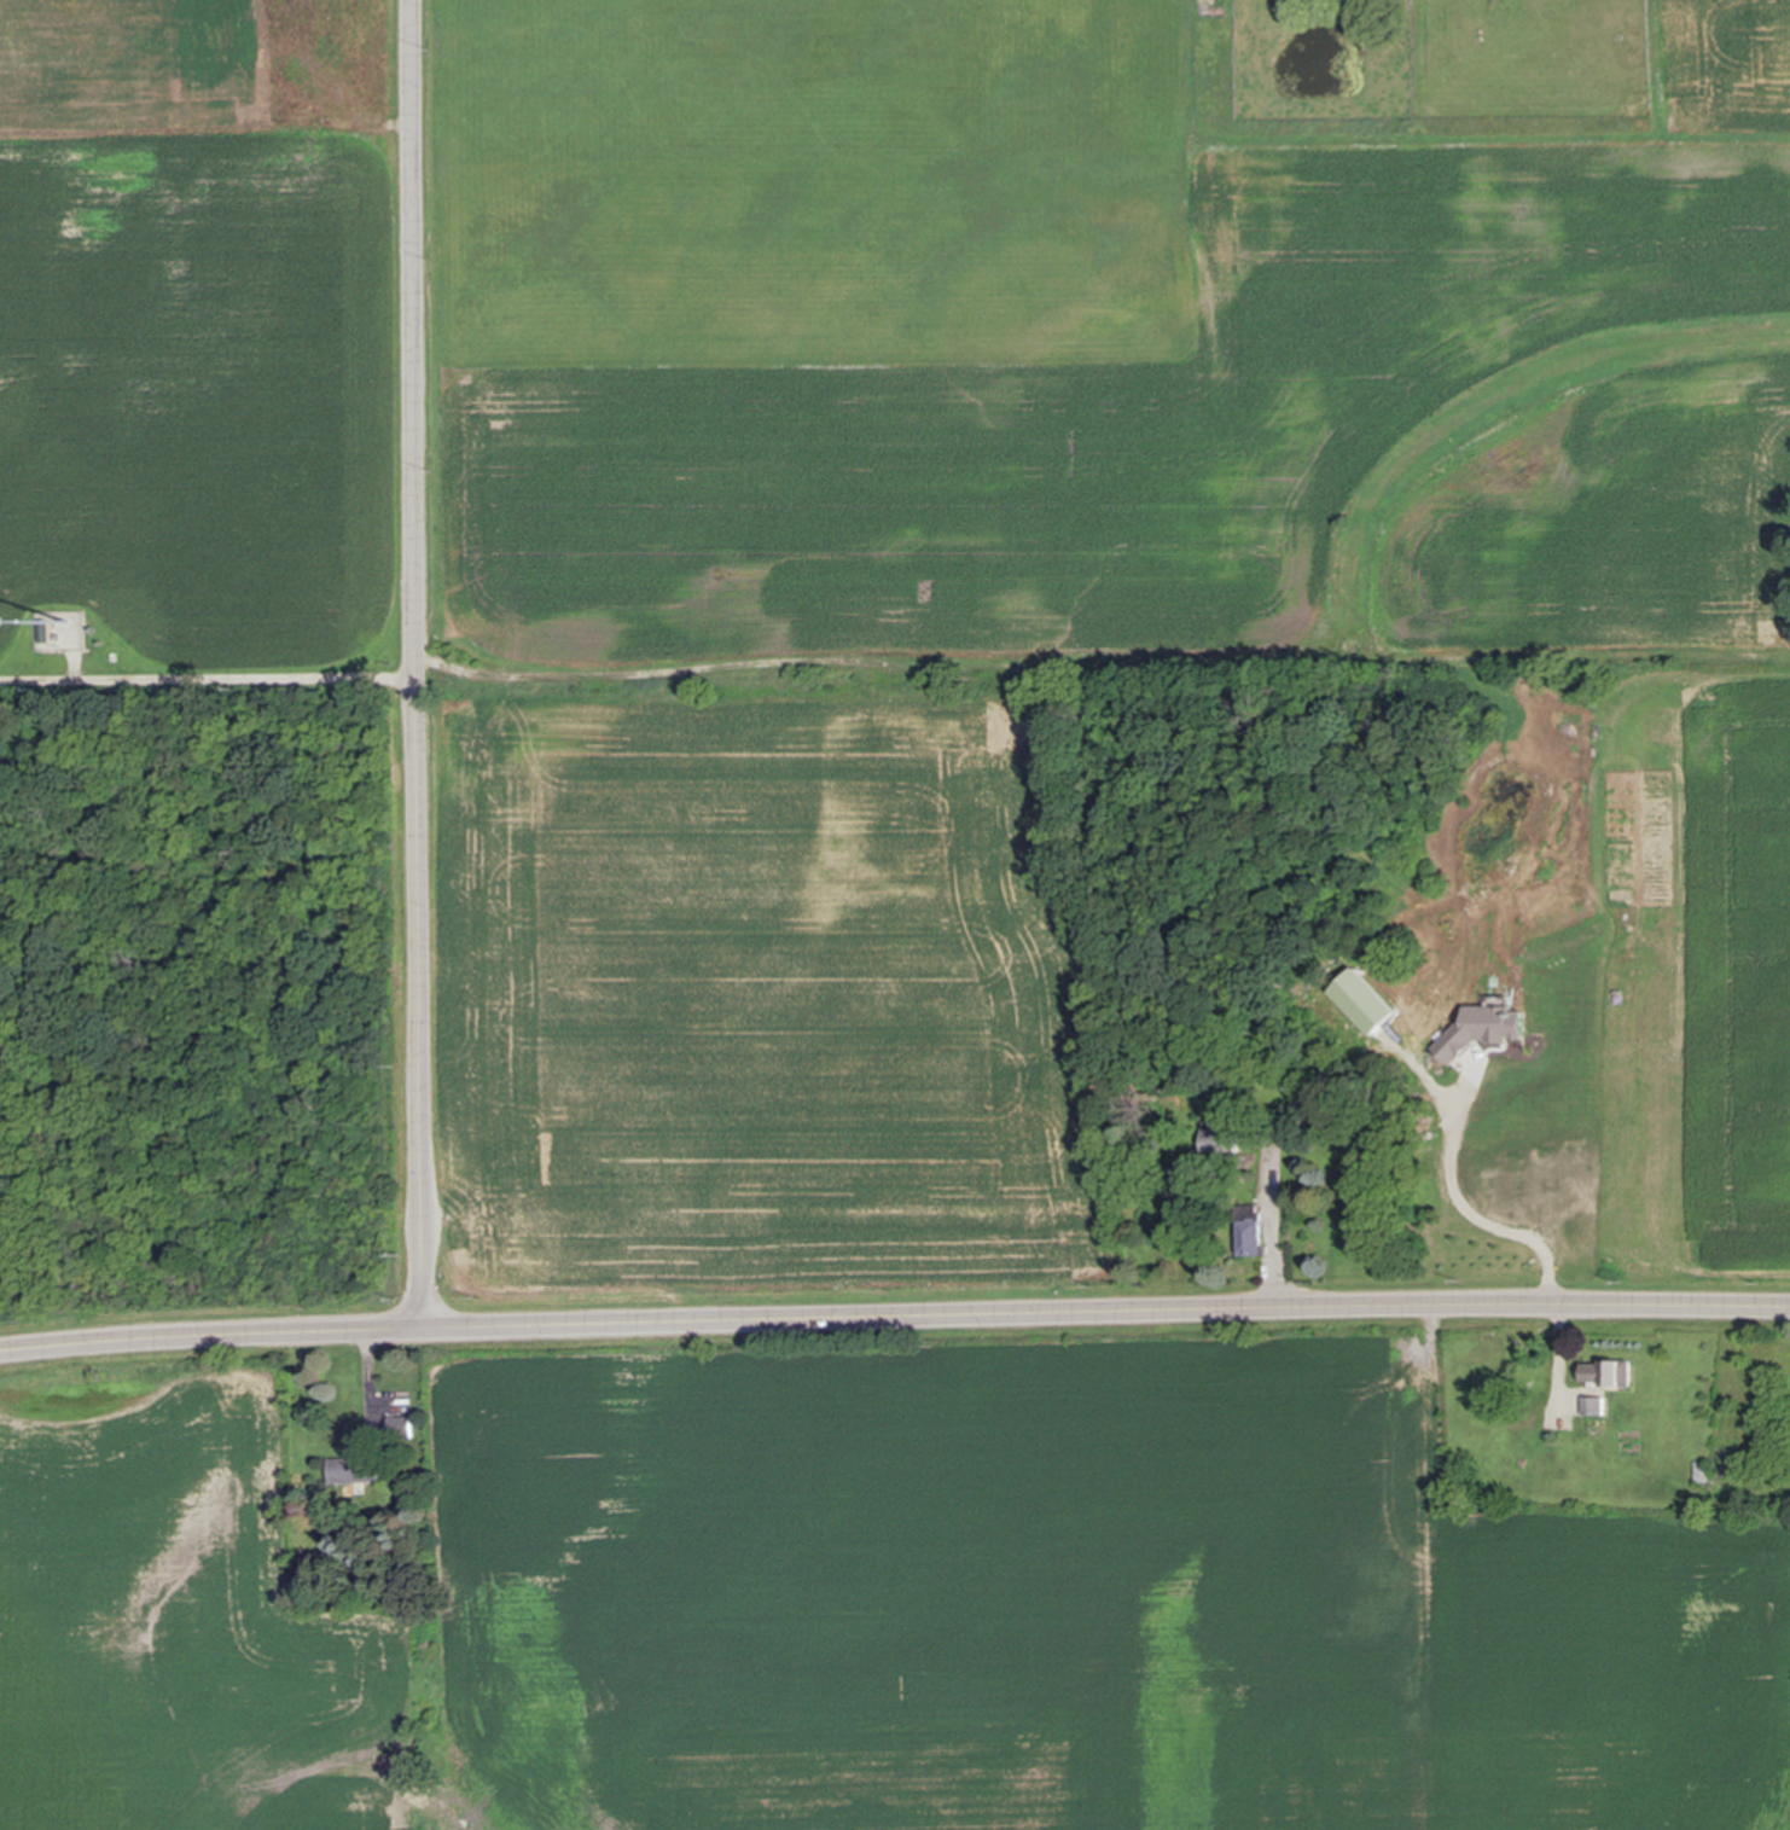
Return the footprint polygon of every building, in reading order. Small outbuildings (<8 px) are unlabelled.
[(41,644),(42,622),(50,622),(50,644),(41,644)] [(1330,992),(1373,1038),(1399,1013),(1356,968),(1330,992)] [(1526,1041),(1526,1012),(1516,1012),(1511,1007),(1467,1007),(1467,1024),(1460,1024),(1435,1049),(1453,1067),(1477,1043),(1511,1043),(1513,1041),(1526,1041)] [(1283,1092),(1275,1086),(1279,1081),(1286,1087),(1283,1092)] [(1122,1092),(1122,1082),(1132,1082),(1132,1092),(1122,1092)] [(1151,1093),(1151,1104),(1131,1104),(1132,1092),(1151,1093)] [(1199,1121),(1233,1121),(1233,1151),(1201,1151),(1199,1121)] [(1237,1220),(1233,1220),(1233,1206),(1255,1207),(1255,1214),(1259,1214),(1259,1256),(1237,1256),(1237,1220)] [(1585,1389),(1583,1364),(1604,1363),(1604,1360),(1629,1360),(1631,1388),(1604,1389),(1603,1383),(1597,1383),(1597,1388),(1585,1389)] [(1582,1396),(1602,1396),(1602,1414),(1582,1414),(1582,1396)] [(385,1441),(385,1417),(407,1417),(407,1441),(385,1441)] [(329,1485),(327,1463),(373,1460),(374,1482),(329,1485)] [(1693,1482),(1692,1460),(1707,1460),(1707,1482),(1693,1482)]
